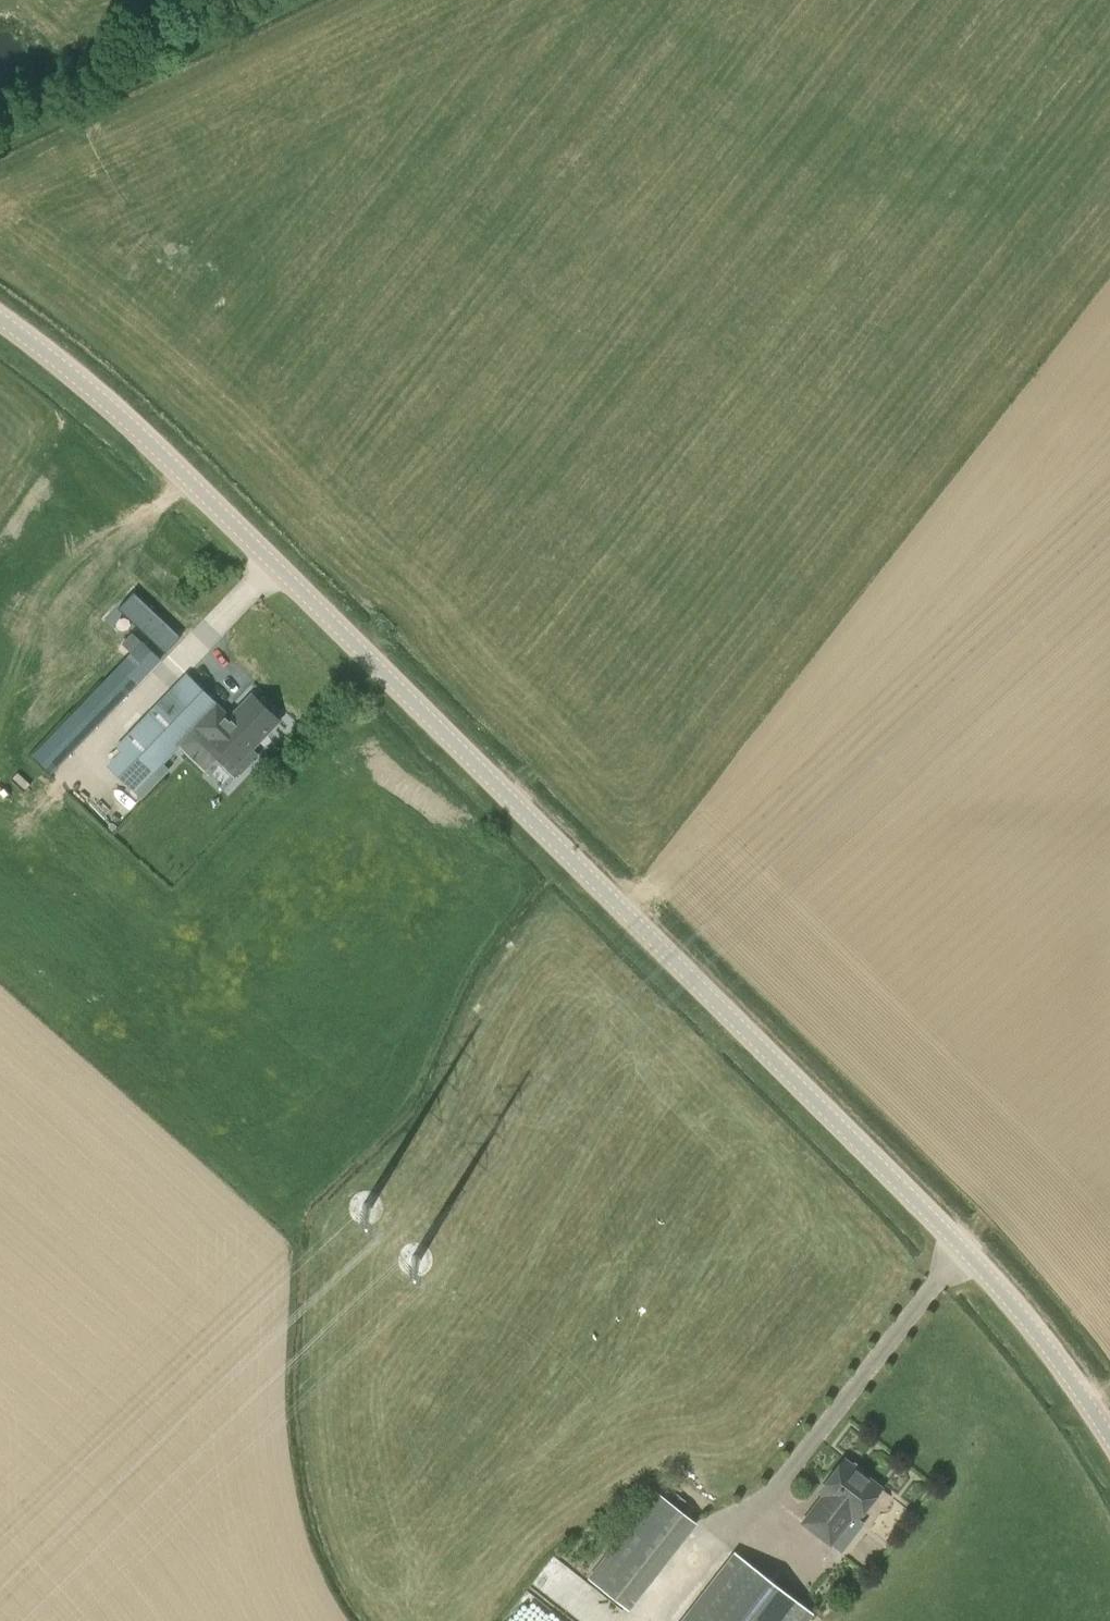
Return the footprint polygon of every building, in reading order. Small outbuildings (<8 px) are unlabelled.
[(150,639),(38,753),(55,770),(168,656),(150,639)] [(252,694),(229,718),(218,707),(220,706),(186,673),(120,742),(154,774),(154,773),(159,778),(169,767),(165,763),(198,728),(209,738),(209,739),(236,765),(279,720),(252,694)] [(361,1207),(361,1209),(361,1211),(362,1213),(364,1214),(366,1214),(368,1214),(370,1213),(371,1211),(371,1209),(371,1207),(370,1205),(368,1204),(366,1204),(364,1204),(363,1205),(361,1207)] [(410,1259),(410,1260),(411,1262),(412,1264),(413,1265),(415,1265),(417,1265),(418,1264),(419,1263),(420,1261),(420,1260),(420,1258),(419,1256),(418,1255),(416,1255),(414,1255),(412,1256),(411,1257),(410,1259)] [(821,1491),(825,1495),(803,1523),(831,1545),(853,1517),(857,1520),(882,1488),(864,1474),(863,1469),(855,1463),(850,1463),(845,1460),(821,1491)] [(693,1520),(658,1492),(589,1579),(625,1607),(693,1520)] [(736,1554),(684,1620),(806,1620),(812,1613),(736,1554)] [(554,1556),(533,1587),(570,1613),(574,1608),(582,1614),(596,1593),(580,1582),(584,1576),(554,1556)]
